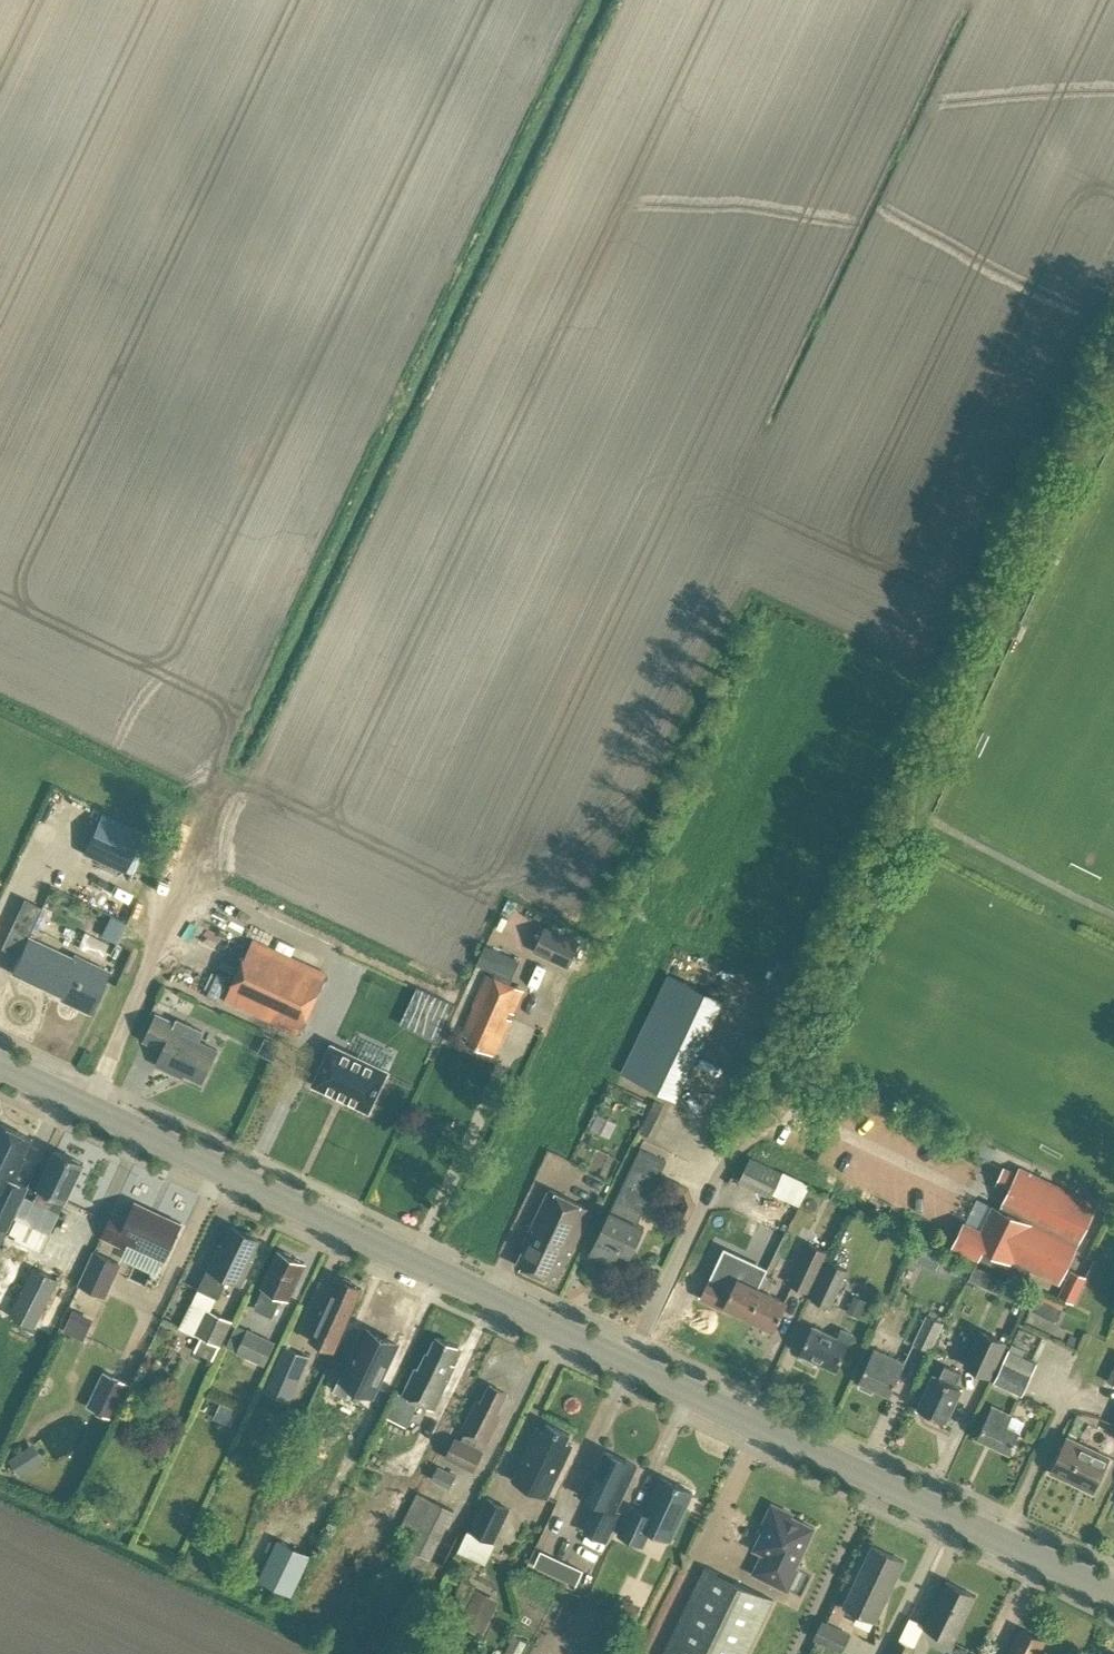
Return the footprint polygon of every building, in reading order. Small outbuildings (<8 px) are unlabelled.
[(103,811),(84,853),(124,872),(143,830),(103,811)] [(42,906),(23,898),(12,922),(31,930),(42,906)] [(570,968),(581,943),(547,927),(535,951),(570,968)] [(72,957),(28,937),(18,956),(11,972),(54,992),(61,996),(60,999),(89,1013),(109,971),(97,965),(73,954),(72,957)] [(225,1001),(299,1035),(328,974),(254,939),(225,1001)] [(504,954),(486,946),(479,964),(496,971),(504,954)] [(470,1037),(467,1043),(495,1056),(525,991),(489,974),(475,1005),(476,1006),(463,1034),(470,1037)] [(724,1000),(668,974),(621,1073),(677,1099),(724,1000)] [(186,1028),(164,1018),(157,1014),(145,1041),(164,1050),(157,1065),(175,1073),(177,1070),(203,1082),(218,1050),(183,1033),(186,1028)] [(389,1071),(332,1044),(313,1084),(370,1111),(389,1071)] [(653,1101),(638,1133),(649,1138),(664,1106),(653,1101)] [(590,1130),(609,1139),(617,1124),(598,1114),(590,1130)] [(8,1229),(29,1187),(16,1180),(26,1157),(24,1156),(33,1138),(1,1123),(0,1125),(0,1225),(8,1229)] [(636,1223),(666,1161),(640,1148),(590,1253),(614,1264),(620,1251),(631,1256),(644,1227),(636,1223)] [(66,1200),(84,1163),(57,1150),(35,1199),(52,1208),(58,1196),(66,1200)] [(750,1157),(738,1182),(770,1197),(782,1172),(750,1157)] [(978,1259),(983,1249),(1003,1258),(998,1268),(1025,1281),(1031,1270),(1059,1284),(1098,1204),(1021,1168),(1017,1174),(1004,1168),(996,1185),(1009,1191),(1000,1209),(994,1206),(982,1231),(964,1222),(953,1247),(978,1259)] [(517,1265),(551,1281),(554,1274),(559,1276),(567,1260),(568,1260),(592,1209),(550,1189),(529,1233),(530,1236),(530,1237),(517,1265)] [(182,1223),(136,1201),(128,1220),(113,1212),(102,1237),(127,1249),(130,1243),(165,1260),(182,1223)] [(49,1231),(25,1220),(17,1236),(41,1247),(49,1231)] [(233,1322),(212,1312),(228,1278),(242,1284),(254,1259),(252,1257),(260,1240),(232,1226),(223,1244),(221,1243),(180,1327),(203,1338),(196,1351),(215,1360),(233,1322)] [(781,1243),(760,1233),(755,1244),(776,1254),(781,1243)] [(792,1249),(781,1243),(776,1254),(787,1260),(792,1249)] [(809,1243),(790,1283),(808,1292),(827,1252),(809,1243)] [(289,1300),(298,1281),(297,1280),(305,1262),(293,1256),(291,1254),(285,1251),(283,1252),(280,1250),(273,1266),(271,1266),(262,1287),(264,1288),(255,1308),(273,1317),(282,1297),(289,1300)] [(93,1251),(77,1285),(105,1299),(121,1264),(93,1251)] [(722,1253),(716,1265),(701,1298),(724,1309),(726,1305),(750,1317),(763,1290),(759,1288),(766,1274),(750,1266),(741,1262),(722,1253)] [(829,1261),(812,1299),(830,1308),(848,1270),(829,1261)] [(60,1279),(34,1266),(9,1315),(35,1328),(60,1279)] [(1058,1296),(1073,1304),(1087,1276),(1071,1269),(1058,1296)] [(775,1329),(788,1302),(767,1292),(774,1278),(766,1274),(759,1288),(763,1290),(750,1317),(775,1329)] [(987,1287),(999,1292),(1005,1280),(992,1274),(987,1287)] [(335,1350),(362,1288),(352,1284),(351,1281),(345,1278),(342,1279),(339,1277),(324,1311),(311,1340),(335,1350)] [(859,1318),(866,1300),(854,1295),(846,1312),(859,1318)] [(1056,1322),(1062,1309),(1036,1297),(1030,1309),(1056,1322)] [(914,1342),(929,1350),(943,1321),(927,1314),(914,1342)] [(837,1337),(813,1326),(800,1353),(803,1354),(802,1357),(803,1361),(812,1365),(815,1363),(816,1361),(837,1370),(854,1335),(841,1329),(837,1337)] [(981,1328),(964,1365),(991,1378),(1008,1341),(981,1328)] [(351,1364),(344,1378),(341,1377),(334,1390),(348,1396),(353,1384),(373,1394),(379,1382),(381,1383),(391,1363),(388,1362),(397,1344),(367,1329),(359,1348),(356,1347),(349,1363),(351,1364)] [(236,1353),(264,1366),(275,1343),(247,1330),(236,1353)] [(451,1363),(459,1347),(437,1336),(429,1352),(428,1352),(420,1368),(417,1367),(404,1395),(398,1392),(387,1416),(408,1426),(419,1402),(434,1409),(455,1365),(451,1363)] [(1025,1349),(1013,1343),(1010,1349),(1023,1355),(1025,1349)] [(298,1352),(285,1346),(265,1392),(278,1397),(298,1352)] [(905,1363),(875,1349),(859,1381),(861,1382),(860,1386),(872,1392),(874,1388),(890,1396),(905,1363)] [(1010,1349),(994,1381),(1022,1395),(1038,1362),(1023,1355),(1010,1349)] [(946,1422),(963,1388),(956,1385),(961,1373),(945,1365),(940,1377),(934,1374),(917,1408),(946,1422)] [(132,1384),(104,1371),(87,1407),(115,1420),(132,1384)] [(454,1435),(444,1456),(474,1470),(485,1449),(475,1445),(478,1438),(487,1443),(501,1417),(497,1415),(508,1393),(490,1384),(481,1401),(477,1399),(462,1430),(464,1431),(460,1438),(454,1435)] [(230,1426),(238,1411),(221,1403),(214,1418),(230,1426)] [(1013,1415),(993,1406),(978,1437),(1010,1452),(1020,1431),(1008,1425),(1013,1415)] [(567,1442),(571,1434),(547,1422),(543,1430),(537,1427),(512,1480),(548,1497),(573,1444),(567,1442)] [(1110,1457),(1068,1437),(1051,1472),(1093,1492),(1110,1457)] [(24,1476),(48,1457),(34,1440),(11,1459),(24,1476)] [(616,1510),(625,1492),(637,1465),(605,1450),(591,1479),(587,1476),(579,1494),(597,1502),(584,1530),(607,1541),(620,1512),(616,1510)] [(693,1491),(663,1477),(646,1513),(632,1507),(619,1535),(643,1545),(650,1530),(670,1540),(693,1491)] [(444,1564),(462,1528),(448,1522),(454,1509),(417,1491),(400,1525),(416,1533),(402,1562),(423,1572),(430,1557),(444,1564)] [(487,1497),(471,1531),(494,1542),(511,1508),(487,1497)] [(794,1513),(774,1503),(765,1520),(768,1522),(755,1549),(764,1553),(754,1573),(788,1591),(799,1570),(796,1568),(816,1528),(793,1516),(794,1513)] [(312,1555),(278,1538),(259,1578),(293,1594),(312,1555)] [(905,1561),(873,1546),(844,1606),(876,1621),(905,1561)] [(773,1599),(705,1566),(663,1653),(747,1653),(773,1599)] [(463,1610),(475,1586),(463,1580),(451,1604),(463,1610)] [(954,1641),(977,1595),(947,1581),(924,1627),(954,1641)] [(634,1621),(641,1605),(625,1598),(618,1613),(634,1621)] [(482,1634),(491,1617),(468,1605),(459,1623),(482,1634)] [(822,1620),(813,1639),(842,1652),(851,1633),(822,1620)] [(1020,1630),(1009,1653),(1038,1653),(1044,1641),(1020,1630)] [(852,1648),(863,1653),(871,1653),(877,1642),(859,1633),(852,1648)] [(504,1653),(520,1653),(527,1642),(514,1635),(504,1653)] [(891,1653),(912,1653),(915,1647),(898,1638),(891,1653)]
